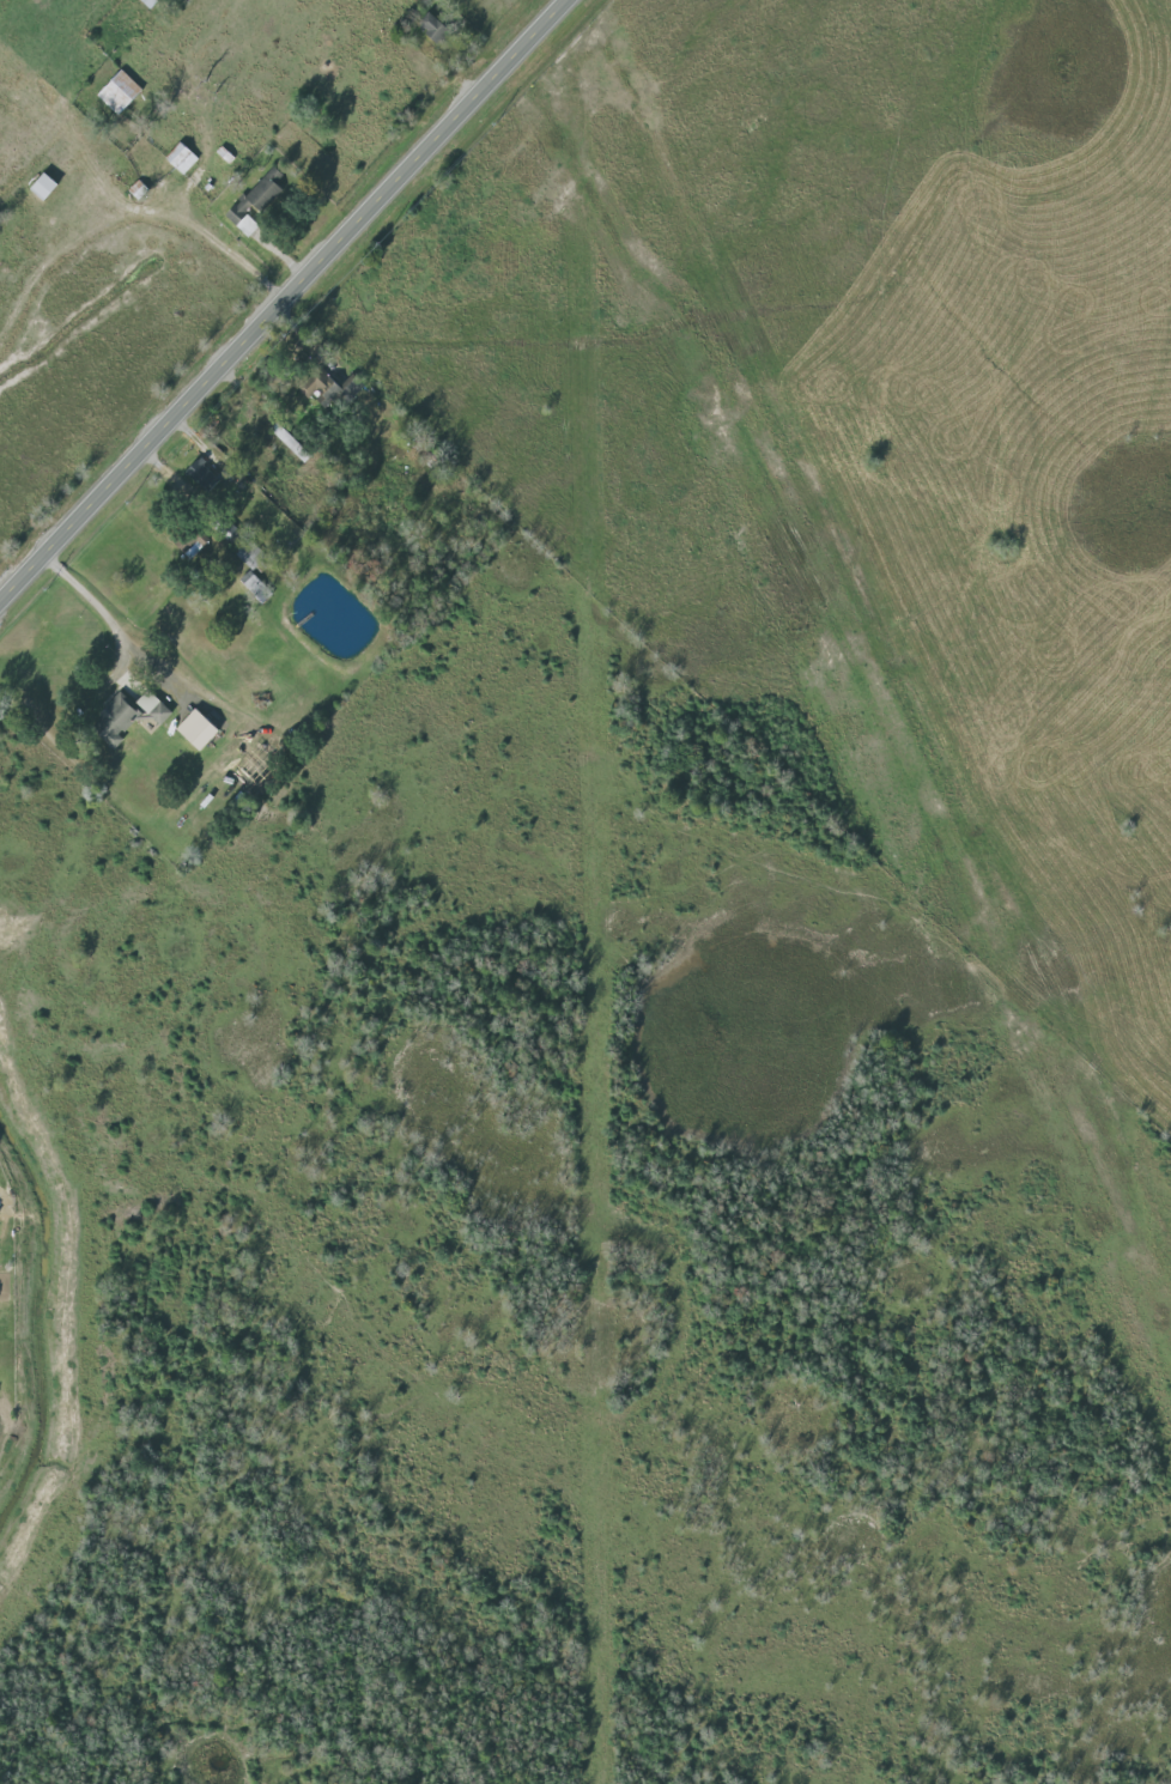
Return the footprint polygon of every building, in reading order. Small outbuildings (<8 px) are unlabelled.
[(420,24),(440,44),(452,32),(432,12),(420,24)] [(97,95),(117,116),(144,89),(123,69),(97,95)] [(168,158),(182,142),(200,159),(184,176),(168,158)] [(218,152),(223,146),(236,158),(231,164),(218,152)] [(250,239),(262,226),(248,213),(254,206),(263,216),(286,190),(279,182),(285,176),(275,168),(247,198),(243,194),(239,199),(242,201),(238,206),(236,205),(225,216),(250,239)] [(32,190),(47,202),(61,186),(47,174),(32,190)] [(343,386),(326,370),(305,393),(311,398),(319,389),(344,411),(368,385),(355,373),(343,386)] [(187,472),(208,493),(221,480),(199,459),(187,472)] [(192,538),(181,549),(192,559),(211,539),(201,530),(193,539),(192,538)] [(251,570),(262,561),(250,545),(239,553),(251,570)] [(242,578),(254,593),(265,585),(254,570),(242,578)] [(137,702),(163,725),(175,712),(149,689),(137,702)] [(122,736),(144,712),(121,692),(91,725),(117,748),(126,739),(122,736)] [(204,751),(223,730),(198,707),(179,728),(204,751)]
